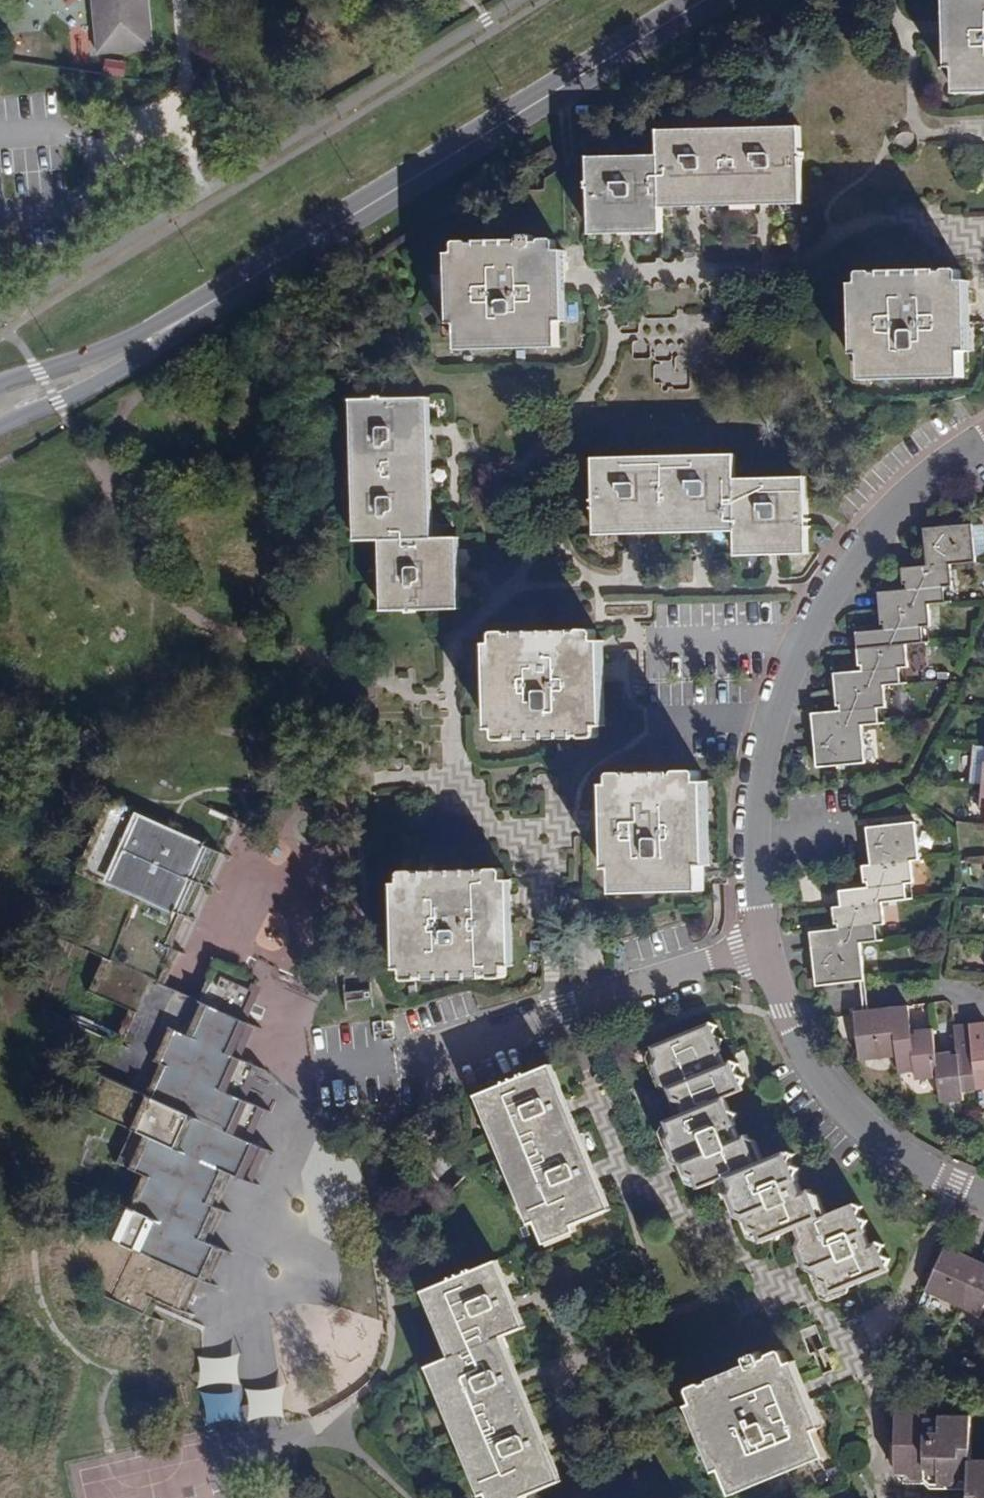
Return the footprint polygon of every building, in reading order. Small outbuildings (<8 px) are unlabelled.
[(107,50),(161,45),(156,0),(102,0),(107,50)] [(948,2),(954,70),(956,89),(983,86),(983,0),(977,0),(948,2)] [(954,70),(948,2),(941,3),(948,71),(954,70)] [(956,89),(957,98),(983,95),(983,86),(956,89)] [(805,128),(805,121),(665,127),(666,134),(805,128)] [(669,216),(669,209),(808,202),(805,128),(666,134),(666,150),(666,157),(595,161),(598,235),(670,232),(669,216)] [(595,153),(595,161),(666,157),(666,150),(595,153)] [(669,209),(669,216),(808,209),(808,202),(669,209)] [(598,235),(599,243),(670,240),(670,232),(598,235)] [(464,323),(465,345),(564,342),(564,320),(562,250),(561,243),(461,245),(461,253),(464,323)] [(564,320),(572,320),(570,249),(562,250),(564,320)] [(860,286),(962,284),(962,274),(860,277),(860,286)] [(970,283),(962,284),(964,354),(971,354),(970,283)] [(964,354),(962,284),(860,286),(862,356),(863,374),(964,371),(964,354)] [(465,345),(465,351),(564,347),(564,342),(465,345)] [(863,374),(863,382),(964,380),(964,371),(863,374)] [(435,395),(361,397),(366,537),(382,537),(390,536),(392,608),(467,605),(464,533),(448,534),(441,534),(435,395)] [(441,534),(448,534),(444,395),(435,395),(441,534)] [(361,397),(354,397),(358,537),(366,537),(361,397)] [(735,458),(734,450),(591,454),(591,463),(735,458)] [(593,536),(736,532),(737,540),(737,559),(810,557),(807,479),(735,482),(735,474),(735,458),(591,463),(593,536)] [(807,479),(807,471),(735,474),(735,482),(807,479)] [(926,567),(951,564),(976,562),(973,523),(925,528),(926,567)] [(737,540),(736,532),(593,536),(594,544),(737,540)] [(467,605),(475,606),(472,533),(464,533),(467,605)] [(384,608),(392,608),(390,536),(382,537),(384,608)] [(737,559),(737,567),(810,565),(810,557),(737,559)] [(952,586),(951,564),(926,567),(903,569),(904,589),(883,591),(878,591),(880,609),(929,604),(945,603),(944,587),(952,586)] [(931,626),(929,604),(880,609),(880,615),(880,629),(856,632),(857,648),(906,644),(924,642),(923,627),(931,626)] [(502,644),(602,642),(602,636),(502,639),(502,644)] [(504,730),(604,728),(602,642),(502,644),(504,730)] [(602,642),(604,728),(611,728),(609,642),(602,642)] [(496,730),(504,730),(502,644),(495,644),(496,730)] [(857,648),(858,656),(859,670),(834,673),(836,689),(884,685),(901,683),(899,667),(908,666),(906,644),(857,648)] [(812,713),(813,729),(861,725),(878,724),(877,708),(885,707),(884,685),(836,689),(836,698),(838,710),(812,713)] [(861,725),(813,729),(814,748),(816,767),(865,763),(861,725)] [(604,728),(504,730),(504,736),(604,734),(604,728)] [(972,747),(971,762),(983,763),(983,748),(972,747)] [(983,784),(983,763),(971,762),(969,781),(983,782),(983,784)] [(620,785),(705,783),(705,774),(619,776),(620,785)] [(706,891),(706,864),(705,783),(620,785),(622,867),(623,894),(706,891)] [(711,783),(705,783),(706,864),(713,864),(711,783)] [(622,867),(620,785),(612,785),(614,867),(622,867)] [(248,1017),(259,993),(245,987),(221,975),(204,1013),(164,995),(179,962),(171,958),(185,926),(182,924),(166,917),(181,884),(185,876),(190,878),(205,846),(195,842),(196,840),(115,804),(87,866),(56,936),(67,942),(109,960),(110,960),(109,964),(98,987),(95,994),(136,1013),(122,1044),(108,1077),(102,1074),(88,1108),(137,1131),(138,1132),(138,1133),(129,1154),(124,1165),(151,1178),(143,1196),(136,1211),(128,1229),(121,1244),(130,1247),(135,1249),(113,1299),(145,1313),(152,1297),(156,1299),(181,1309),(195,1276),(206,1281),(219,1248),(206,1243),(219,1209),(215,1207),(214,1206),(227,1173),(227,1172),(228,1172),(248,1180),(262,1148),(246,1139),(260,1106),(241,1098),(252,1071),(255,1065),(235,1056),(250,1024),(245,1022),(248,1017)] [(195,842),(205,846),(218,851),(232,818),(200,804),(195,814),(205,818),(196,840),(195,842)] [(866,827),(871,865),(910,860),(919,859),(914,821),(866,827)] [(218,851),(205,846),(190,878),(200,883),(204,884),(218,851)] [(840,907),(880,903),(906,900),(904,884),(913,883),(910,860),(871,865),(861,866),(864,888),(838,891),(840,907)] [(409,885),(505,883),(505,874),(409,877),(409,885)] [(190,878),(185,876),(166,917),(182,924),(200,883),(190,878)] [(409,885),(411,966),(507,965),(505,883),(409,885)] [(505,883),(507,965),(515,964),(514,883),(505,883)] [(404,966),(411,966),(409,885),(403,885),(404,966)] [(706,891),(623,894),(624,902),(706,899),(706,891)] [(809,933),(811,949),(859,943),(876,941),(874,925),(882,924),(880,903),(840,907),(832,908),(833,930),(809,933)] [(859,943),(811,949),(813,964),(816,987),(863,981),(859,943)] [(507,965),(411,966),(412,974),(507,972),(507,965)] [(373,999),(372,989),(345,992),(346,1002),(373,999)] [(906,1007),(890,1009),(896,1057),(898,1074),(913,1072),(914,1081),(937,1079),(934,1055),(931,1030),(909,1032),(906,1007)] [(896,1057),(890,1009),(853,1013),(855,1023),(858,1061),(896,1057)] [(976,1092),(983,1091),(983,1025),(969,1026),(976,1092)] [(955,1053),(934,1055),(937,1079),(939,1104),(961,1102),(961,1094),(976,1092),(969,1026),(952,1029),(955,1053)] [(705,1190),(710,1200),(738,1188),(742,1197),(739,1203),(747,1223),(753,1226),(758,1235),(767,1242),(771,1251),(803,1236),(808,1248),(805,1253),(811,1270),(819,1273),(824,1285),(831,1287),(834,1297),(895,1270),(893,1267),(898,1259),(890,1258),(888,1254),(892,1246),(882,1245),(875,1248),(869,1235),(873,1232),(872,1229),(877,1221),(869,1220),(866,1217),(871,1210),(863,1209),(830,1224),(818,1198),(811,1201),(804,1187),(809,1184),(808,1181),(812,1173),(804,1173),(803,1169),(807,1161),(799,1161),(769,1174),(758,1148),(749,1152),(743,1138),(748,1136),(747,1133),(751,1125),(743,1124),(742,1122),(746,1114),(737,1114),(757,1105),(755,1102),(760,1094),(752,1093),(750,1089),(754,1081),(744,1080),(737,1084),(731,1070),(736,1068),(735,1064),(739,1057),(731,1056),(730,1054),(735,1045),(725,1044),(665,1069),(669,1078),(667,1086),(674,1104),(682,1107),(686,1118),(694,1122),(697,1131),(679,1139),(681,1146),(678,1155),(686,1173),(695,1177),(699,1187),(705,1190)] [(537,1074),(599,1214),(604,1212),(543,1072),(537,1074)] [(537,1074),(477,1101),(531,1225),(538,1241),(567,1228),(599,1214),(537,1074)] [(477,1101),(469,1105),(524,1228),(531,1225),(477,1101)] [(601,1220),(599,1214),(567,1228),(570,1234),(601,1220)] [(923,1293),(958,1309),(979,1264),(943,1249),(923,1293)] [(983,1311),(983,1267),(979,1264),(958,1309),(978,1318),(981,1310),(983,1311)] [(522,1332),(527,1330),(499,1265),(494,1267),(522,1332)] [(443,1366),(496,1491),(499,1497),(525,1497),(533,1495),(565,1481),(504,1340),(510,1337),(522,1332),(494,1267),(429,1295),(457,1360),(450,1363),(443,1366)] [(450,1363),(457,1360),(429,1295),(425,1297),(426,1304),(450,1363)] [(510,1337),(504,1340),(565,1481),(572,1479),(510,1337)] [(691,1384),(697,1397),(724,1460),(734,1484),(825,1445),(817,1426),(787,1359),(781,1345),(762,1353),(759,1346),(747,1351),(750,1359),(691,1384)] [(817,1426),(824,1422),(795,1355),(787,1359),(817,1426)] [(489,1495),(496,1491),(443,1366),(435,1369),(489,1495)] [(211,1389),(213,1379),(184,1372),(177,1402),(206,1408),(204,1418),(234,1424),(240,1395),(211,1389)] [(716,1464),(724,1460),(697,1397),(689,1401),(716,1464)] [(916,1404),(915,1469),(920,1469),(924,1468),(929,1474),(943,1474),(947,1480),(968,1480),(973,1474),(983,1474),(983,1408),(958,1408),(958,1414),(944,1414),(944,1404),(916,1404)] [(734,1484),(737,1491),(828,1452),(825,1445),(734,1484)] [(983,1485),(983,1474),(973,1474),(968,1480),(947,1480),(943,1474),(929,1474),(924,1468),(920,1469),(920,1474),(924,1479),(936,1479),(942,1484),(983,1485)]
